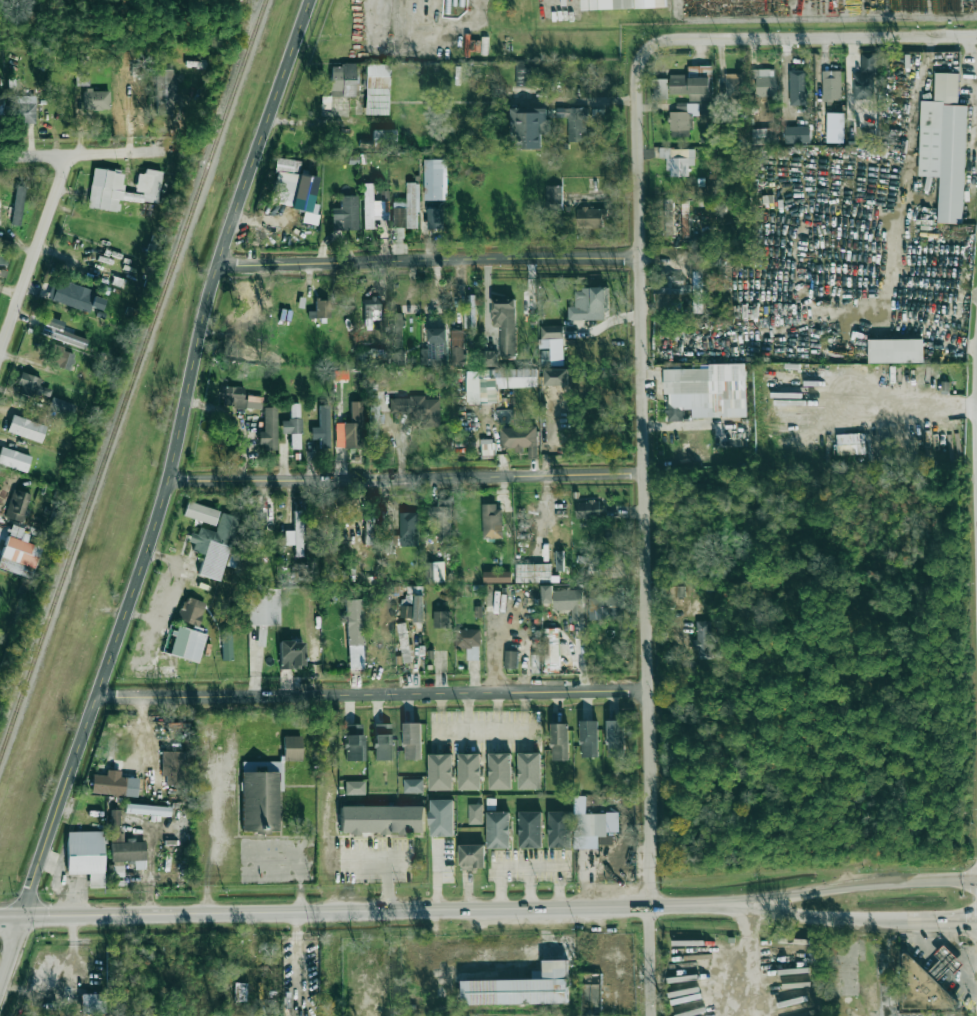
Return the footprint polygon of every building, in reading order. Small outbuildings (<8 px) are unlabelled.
[(582,10),(632,8),(632,0),(581,0),(582,10)] [(636,8),(666,7),(666,0),(635,0),(636,8)] [(852,73),(853,99),(876,99),(875,53),(861,54),(861,73),(852,73)] [(355,96),(356,65),(330,64),(330,96),(355,96)] [(388,116),(389,64),(366,64),(365,115),(388,116)] [(175,69),(155,69),(156,114),(176,114),(175,69)] [(774,69),(750,69),(750,77),(755,77),(756,96),(775,96),(774,69)] [(89,85),(89,70),(75,70),(76,86),(89,85)] [(807,70),(789,70),(790,105),(808,105),(807,70)] [(841,100),(840,70),(822,71),(823,100),(841,100)] [(959,73),(935,73),(934,101),(921,101),(919,176),(939,177),(938,223),(963,224),(966,106),(958,105),(959,73)] [(743,74),(725,74),(724,94),(742,95),(743,74)] [(669,94),(689,94),(689,101),(711,101),(711,76),(670,75),(669,94)] [(668,79),(652,79),(652,99),(668,99),(668,79)] [(109,90),(83,91),(84,110),(110,110),(109,90)] [(35,96),(14,96),(14,126),(35,126),(35,96)] [(676,103),(677,112),(669,112),(670,130),(692,130),(692,115),(712,115),(711,103),(676,103)] [(512,108),(513,150),(542,149),(542,134),(549,134),(549,108),(512,108)] [(586,108),(556,108),(556,118),(568,117),(569,142),(582,142),(581,132),(586,132),(586,108)] [(810,126),(785,127),(785,144),(810,143),(810,126)] [(752,129),(752,145),(777,144),(777,128),(752,129)] [(397,130),(373,130),(372,143),(396,144),(397,130)] [(659,157),(668,158),(667,176),(688,177),(688,166),(694,166),(694,149),(659,148),(659,157)] [(270,203),(304,208),(302,222),(316,224),(319,205),(313,204),(317,177),(298,174),(300,161),(277,158),(270,203)] [(424,200),(443,201),(443,160),(425,159),(424,200)] [(158,204),(161,173),(138,170),(135,193),(122,191),(124,172),(92,168),(88,208),(118,211),(120,199),(158,204)] [(364,229),(373,229),(373,220),(387,219),(387,201),(373,201),(372,183),(363,183),(364,229)] [(418,228),(418,183),(407,183),(406,202),(392,202),(392,228),(418,228)] [(26,187),(17,185),(11,225),(19,226),(26,187)] [(562,210),(563,186),(546,186),(545,210),(562,210)] [(358,229),(357,195),(340,196),(340,208),(331,208),(332,229),(358,229)] [(443,208),(427,209),(427,229),(443,228),(443,208)] [(578,228),(603,228),(603,220),(607,220),(607,208),(578,208),(578,228)] [(0,239),(0,248),(8,251),(10,242),(0,239)] [(691,294),(691,284),(684,284),(685,276),(654,275),(653,293),(691,294)] [(104,299),(90,295),(92,290),(53,278),(47,300),(99,315),(104,299)] [(568,307),(568,320),(608,320),(607,288),(574,288),(575,306),(568,307)] [(255,291),(243,289),(240,309),(252,311),(255,291)] [(330,317),(330,299),(315,300),(315,318),(330,317)] [(515,299),(491,299),(492,327),(499,327),(500,357),(516,357),(515,299)] [(393,337),(403,337),(403,313),(392,313),(393,337)] [(88,340),(61,330),(64,321),(48,315),(41,334),(84,350),(88,340)] [(563,362),(562,326),(540,326),(540,348),(550,348),(550,363),(563,362)] [(448,365),(447,328),(428,329),(428,349),(420,349),(421,365),(448,365)] [(451,366),(464,367),(465,331),(452,330),(451,366)] [(869,340),(869,363),(924,362),(924,339),(869,340)] [(57,347),(52,365),(69,370),(75,353),(57,347)] [(497,351),(482,351),(482,366),(497,366),(497,351)] [(549,351),(541,351),(542,366),(550,366),(549,351)] [(747,417),(746,364),(691,365),(692,369),(664,369),(665,394),(668,394),(668,421),(684,421),(683,408),(692,408),(692,418),(747,417)] [(568,386),(569,369),(545,368),(545,385),(568,386)] [(498,403),(498,388),(537,387),(537,369),(467,369),(467,403),(498,403)] [(16,392),(37,398),(38,394),(49,397),(51,389),(38,385),(41,378),(22,372),(16,392)] [(262,397),(244,396),(244,387),(223,387),(222,408),(262,409),(262,397)] [(379,395),(369,394),(368,438),(377,439),(379,395)] [(440,426),(439,399),(426,399),(425,396),(389,398),(390,413),(409,412),(410,418),(422,417),(423,427),(440,426)] [(73,415),(75,403),(51,398),(49,410),(73,415)] [(363,447),(362,401),(350,401),(351,423),(335,423),(335,448),(363,447)] [(311,439),(320,439),(320,449),(330,449),(329,402),(319,402),(319,427),(311,427),(311,439)] [(291,433),(291,449),(301,449),(300,403),(290,403),(290,420),(281,420),(281,433),(291,433)] [(276,407),(263,407),(263,432),(258,432),(259,450),(277,449),(276,407)] [(40,443),(46,426),(12,414),(6,431),(40,443)] [(537,426),(500,427),(501,450),(528,449),(529,459),(538,459),(537,426)] [(838,455),(864,454),(863,434),(837,435),(838,455)] [(494,439),(481,440),(482,459),(495,458),(494,439)] [(26,472),(31,457),(1,446),(0,449),(0,464),(26,472)] [(25,512),(30,494),(13,489),(4,517),(22,522),(25,512)] [(437,541),(453,541),(451,499),(438,500),(438,506),(428,506),(429,519),(437,518),(437,541)] [(577,519),(605,518),(604,501),(576,502),(577,519)] [(503,538),(502,505),(482,506),(483,538),(503,538)] [(295,557),(303,556),(302,511),(293,511),(294,531),(284,531),(285,545),(295,544),(295,557)] [(265,512),(252,512),(251,529),(265,529),(265,512)] [(401,547),(419,546),(418,512),(399,513),(401,547)] [(221,581),(238,517),(221,513),(216,532),(199,527),(197,534),(190,532),(188,542),(195,543),(192,551),(204,554),(198,575),(221,581)] [(30,579),(40,547),(25,543),(29,532),(10,526),(0,558),(0,569),(30,579)] [(564,571),(563,551),(556,551),(556,571),(564,571)] [(581,571),(597,578),(603,563),(580,553),(576,564),(582,567),(581,571)] [(444,563),(426,563),(426,583),(445,583),(444,563)] [(517,583),(551,582),(551,564),(516,564),(517,583)] [(584,621),(583,590),(553,591),(553,586),(542,586),(543,603),(554,603),(554,610),(571,610),(572,621),(584,621)] [(279,589),(247,589),(248,625),(279,625),(279,589)] [(589,590),(589,620),(623,619),(623,589),(589,590)] [(401,618),(414,618),(414,622),(424,623),(425,595),(415,595),(415,606),(401,606),(401,618)] [(205,602),(184,597),(178,620),(199,625),(205,602)] [(364,645),(363,599),(346,600),(347,645),(364,645)] [(434,612),(434,628),(450,627),(450,611),(434,612)] [(709,621),(695,621),(696,640),(693,640),(693,659),(710,659),(709,649),(715,649),(715,641),(710,641),(709,621)] [(399,623),(401,663),(410,662),(407,623),(399,623)] [(205,632),(175,627),(169,656),(199,661),(205,632)] [(558,628),(543,629),(545,669),(560,668),(558,628)] [(479,629),(455,630),(455,648),(466,647),(467,659),(480,659),(479,629)] [(222,660),(233,660),(232,631),(222,632),(222,660)] [(304,641),(279,641),(280,668),(304,668),(304,641)] [(518,651),(505,651),(504,668),(517,669),(518,651)] [(608,757),(624,757),(624,720),(607,721),(608,757)] [(599,758),(598,721),(580,721),(580,758),(599,758)] [(393,760),(392,723),(374,724),(375,761),(393,760)] [(422,723),(404,723),(404,760),(422,760),(422,723)] [(569,723),(550,724),(551,760),(570,760),(569,723)] [(362,724),(345,724),(346,761),(363,761),(362,724)] [(301,760),(301,735),(283,736),(284,761),(301,760)] [(161,777),(165,777),(165,786),(181,786),(182,752),(162,751),(161,777)] [(428,754),(430,791),(453,790),(453,753),(428,754)] [(481,790),(480,753),(458,754),(459,791),(481,790)] [(511,753),(489,754),(489,790),(512,789),(511,753)] [(541,789),(541,753),(518,753),(519,789),(541,789)] [(92,774),(91,793),(137,797),(138,778),(120,777),(120,771),(106,770),(106,775),(92,774)] [(276,772),(239,772),(239,830),(276,830),(276,772)] [(404,792),(423,792),(423,780),(404,779),(404,792)] [(365,795),(364,781),(345,781),(345,795),(365,795)] [(454,800),(430,800),(431,836),(454,836),(454,800)] [(423,804),(423,833),(340,833),(339,804),(423,804)] [(125,814),(170,815),(170,806),(125,805),(125,814)] [(119,809),(110,810),(111,863),(134,862),(135,869),(145,869),(145,841),(123,842),(123,834),(119,834),(119,809)] [(542,811),(519,812),(520,849),(543,848),(542,811)] [(571,811),(549,812),(550,848),(572,848),(571,811)] [(488,849),(511,848),(510,812),(487,812),(488,849)] [(619,814),(574,813),(574,849),(599,849),(599,845),(613,845),(613,833),(618,833),(619,814)] [(103,831),(66,832),(67,874),(88,873),(89,888),(104,888),(103,831)] [(485,845),(460,845),(460,868),(485,869),(485,845)] [(950,969),(937,982),(928,973),(941,961),(935,955),(944,945),(964,965),(955,974),(950,969)] [(903,1010),(903,957),(903,955),(904,954),(905,953),(908,953),(910,955),(928,973),(937,982),(960,1004),(960,1009),(903,1010)] [(568,960),(543,960),(544,979),(462,981),(463,1005),(569,1003),(568,960)] [(247,983),(235,983),(234,1001),(246,1001),(247,983)] [(80,993),(80,1013),(104,1014),(105,994),(80,993)]
